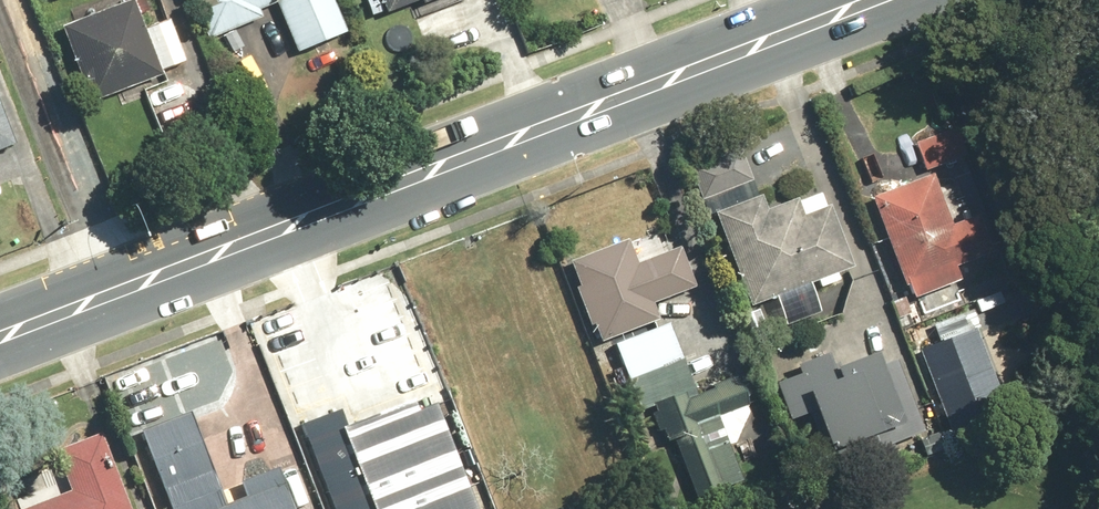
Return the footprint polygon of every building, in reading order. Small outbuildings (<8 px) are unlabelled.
[(124,0),(94,0),(71,9),(77,22),(68,26),(97,102),(195,64),(178,18),(151,28),(140,0),(135,0),(126,4),(124,0)] [(211,42),(267,20),(263,10),(279,3),(299,56),(353,35),(339,0),(195,0),(211,42)] [(376,20),(410,8),(414,20),(472,1),(471,0),(370,0),(376,20)] [(196,75),(149,92),(165,136),(212,120),(196,75)] [(21,142),(0,88),(0,151),(21,142)] [(927,174),(862,198),(899,303),(913,297),(920,315),(960,301),(949,268),(991,253),(971,198),(940,209),(927,174)] [(769,196),(721,214),(756,307),(859,268),(837,208),(812,218),(804,198),(774,209),(769,196)] [(584,286),(580,288),(602,345),(666,321),(660,305),(706,288),(688,242),(644,259),(636,240),(576,263),(584,286)] [(672,325),(621,347),(648,408),(699,386),(672,325)] [(968,327),(910,350),(940,427),(999,405),(968,327)] [(914,425),(889,354),(844,369),(838,353),(802,365),(806,376),(782,384),(790,405),(820,395),(847,471),(888,457),(880,436),(914,425)] [(752,374),(664,408),(700,501),(752,481),(725,412),(761,399),(752,374)] [(331,410),(369,508),(475,508),(424,375),(331,410)] [(284,467),(245,483),(249,494),(232,501),(196,411),(146,431),(177,508),(301,508),(284,467)] [(107,432),(59,451),(76,493),(36,508),(138,508),(107,432)]
